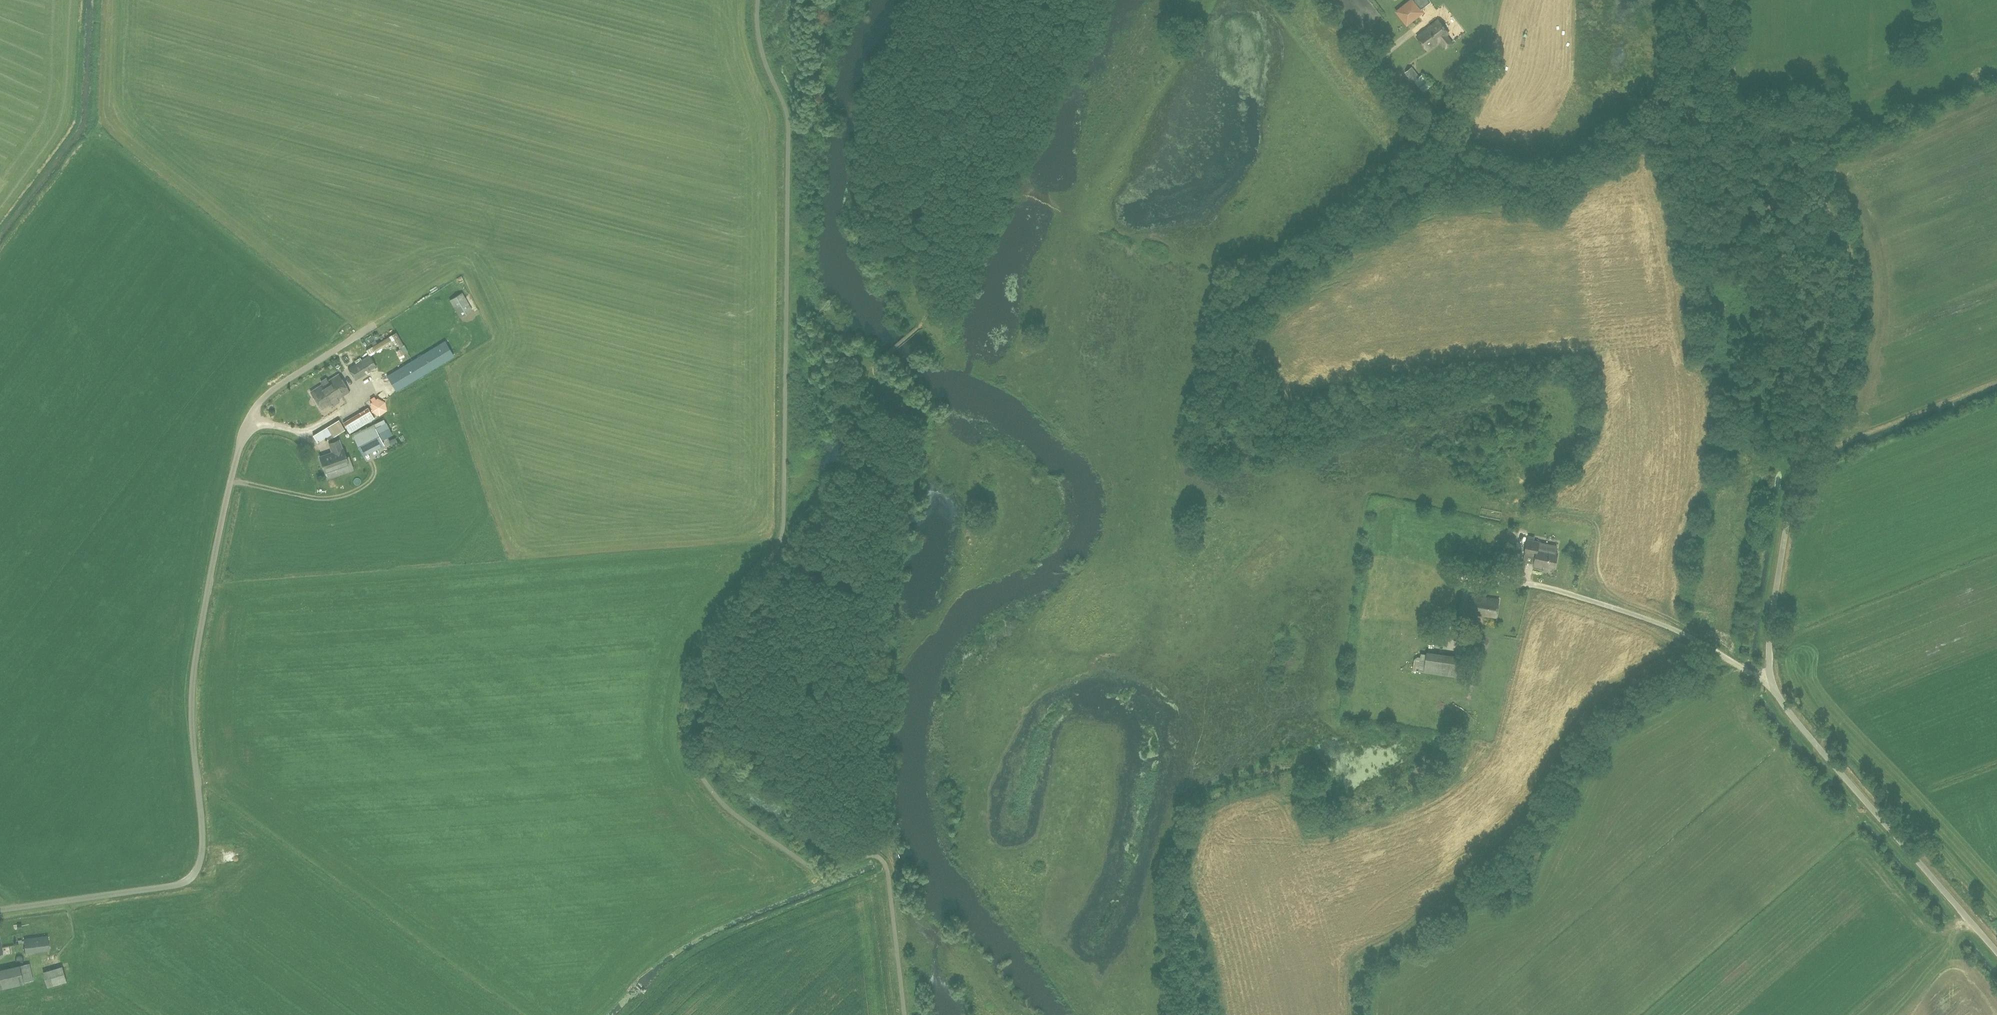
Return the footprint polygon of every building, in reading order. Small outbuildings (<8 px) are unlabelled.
[(1430,0),(1411,0),(1397,11),(1407,24),(1422,12),(1420,9),(1430,1),(1430,0)] [(1428,49),(1440,40),(1442,42),(1448,36),(1447,34),(1449,32),(1439,19),(1417,36),(1428,49)] [(1414,82),(1424,93),(1432,87),(1422,75),(1420,76),(1419,75),(1412,67),(1406,72),(1414,82)] [(472,310),(467,301),(462,292),(450,300),(455,309),(460,317),(472,310)] [(375,351),(392,341),(389,337),(372,346),(375,351)] [(396,390),(454,356),(445,341),(387,376),(396,390)] [(357,363),(348,368),(356,380),(369,372),(368,370),(362,359),(362,360),(357,363)] [(321,409),(342,396),(331,379),(310,392),(321,409)] [(380,415),(386,410),(385,402),(378,398),(371,403),(372,411),(380,415)] [(369,406),(344,418),(349,429),(374,417),(369,406)] [(317,442),(332,433),(334,437),(345,429),(339,419),(328,426),(313,435),(317,442)] [(382,419),(374,423),(382,440),(390,436),(382,419)] [(326,472),(349,464),(343,448),(339,439),(329,443),(332,452),(320,457),(326,472)] [(1524,554),(1523,561),(1534,563),(1534,566),(1541,568),(1542,565),(1555,568),(1558,553),(1538,549),(1539,541),(1526,538),(1523,554),(1524,554)] [(1497,617),(1499,599),(1472,595),(1470,613),(1497,617)] [(1454,671),(1454,656),(1427,656),(1427,671),(1454,671)] [(26,953),(50,950),(48,936),(24,939),(26,953)] [(33,980),(29,963),(20,965),(24,982),(33,980)] [(1,987),(21,982),(17,966),(0,969),(0,983),(1,987)] [(48,987),(67,982),(62,966),(43,971),(48,987)]
